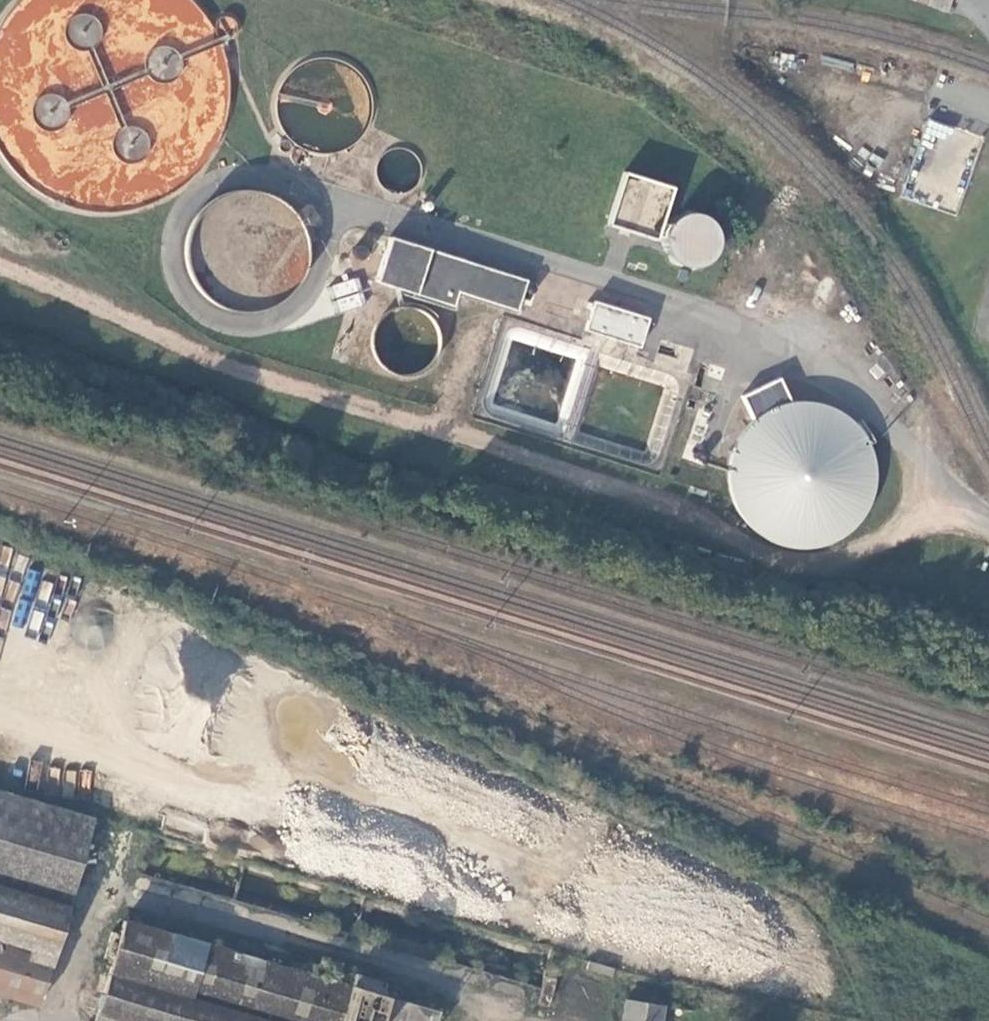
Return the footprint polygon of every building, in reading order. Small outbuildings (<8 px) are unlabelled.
[(0,50),(0,61),(26,72),(13,103),(0,97),(0,99),(4,127),(12,130),(8,140),(12,168),(73,192),(64,194),(88,203),(108,200),(114,202),(195,190),(231,101),(223,44),(211,46),(204,0),(20,0),(0,50)] [(348,116),(348,94),(281,94),(281,107),(312,106),(312,116),(348,116)] [(975,135),(929,121),(912,179),(958,192),(975,135)] [(327,125),(297,133),(300,144),(330,137),(327,125)] [(672,188),(623,173),(607,224),(655,239),(672,188)] [(664,221),(674,268),(723,258),(713,210),(664,221)] [(529,284),(386,237),(370,283),(455,311),(460,295),(519,315),(529,284)] [(646,319),(593,303),(585,330),(639,346),(646,319)] [(692,383),(692,370),(690,370),(690,346),(674,346),(674,353),(656,353),(656,383),(692,383)] [(849,544),(879,489),(874,431),(815,399),(788,402),(786,384),(743,387),(746,423),(727,458),(732,518),(791,549),(849,544)] [(97,814),(0,786),(0,995),(40,1007),(97,814)] [(317,973),(127,917),(123,933),(112,930),(105,954),(116,957),(114,967),(101,963),(97,977),(109,980),(97,1020),(124,1020),(125,1018),(135,1020),(439,1020),(442,1013),(383,995),(386,987),(319,966),(317,973)] [(616,967),(590,958),(586,969),(612,975),(616,967)] [(547,1006),(556,978),(547,975),(539,1003),(547,1006)] [(629,999),(625,1020),(663,1020),(665,1006),(629,999)]
